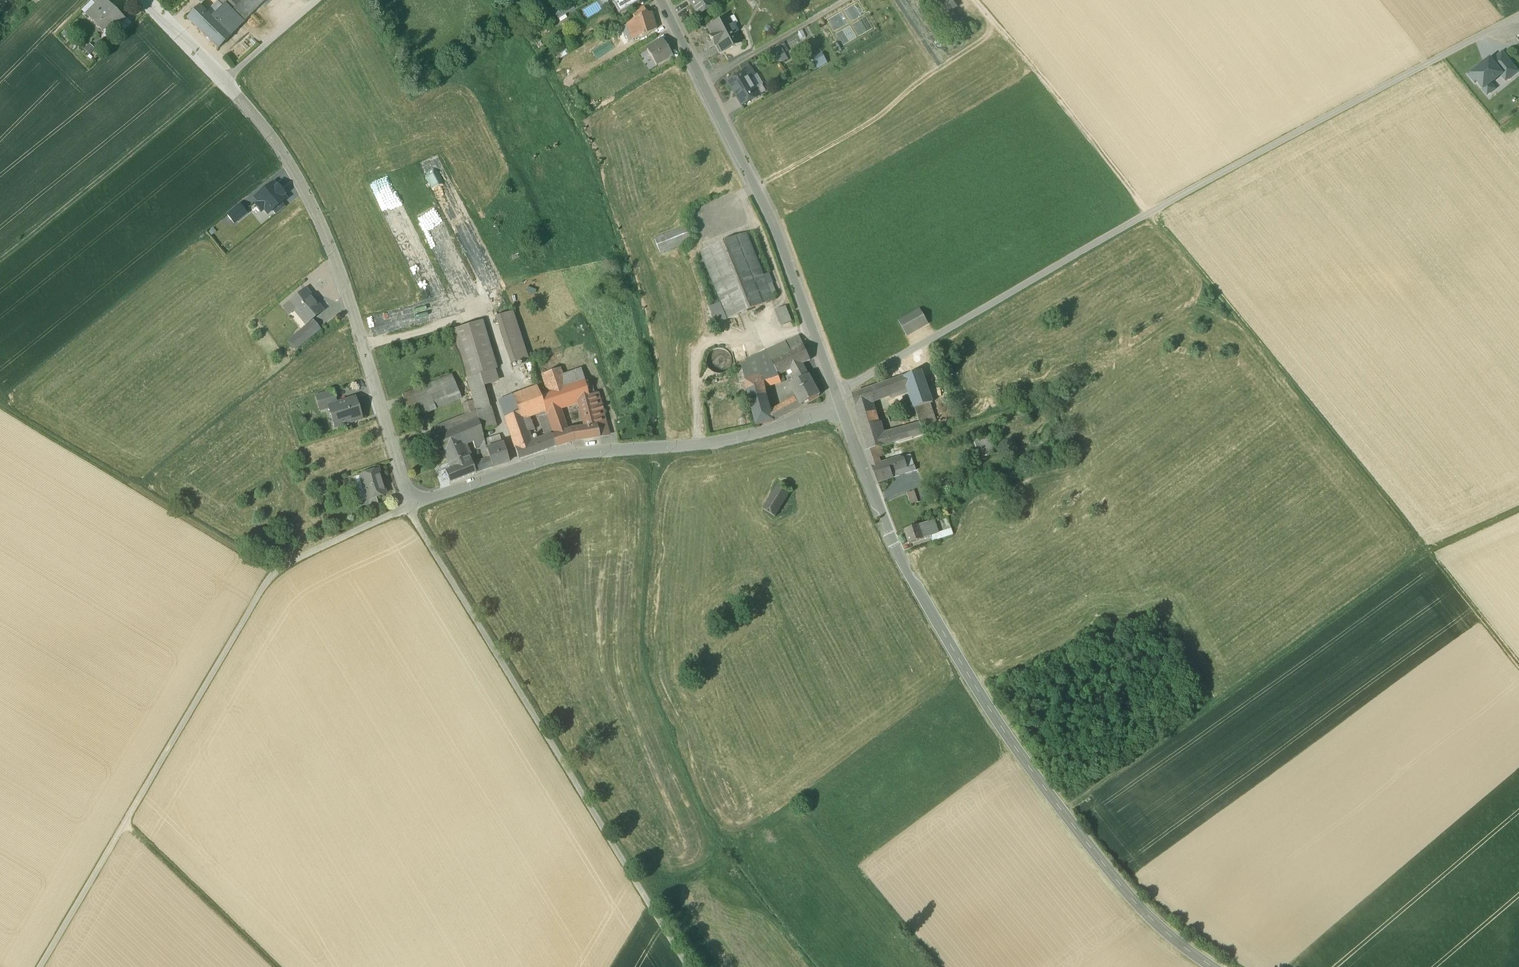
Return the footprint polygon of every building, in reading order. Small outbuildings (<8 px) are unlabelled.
[(96,5),(86,15),(102,30),(109,24),(115,30),(124,21),(104,0),(101,0),(96,5)] [(205,37),(217,50),(266,0),(243,0),(230,14),(226,16),(205,37)] [(217,1),(230,14),(243,0),(216,0),(217,1)] [(612,5),(611,5),(612,6),(613,5),(618,15),(637,4),(635,0),(609,0),(612,5)] [(708,0),(687,0),(698,15),(711,5),(708,0)] [(206,13),(199,6),(186,19),(205,37),(226,16),(230,14),(217,1),(206,13)] [(643,8),(631,14),(634,19),(645,12),(643,8)] [(634,19),(625,25),(628,29),(631,39),(640,37),(641,39),(656,29),(652,17),(649,18),(645,12),(634,19)] [(736,23),(732,16),(727,19),(724,20),(732,35),(734,34),(738,32),(735,26),(736,23)] [(726,18),(708,28),(712,36),(709,37),(714,46),(716,45),(721,53),(739,43),(734,34),(732,35),(724,20),(727,19),(726,18)] [(662,42),(658,45),(656,43),(647,49),(656,65),(671,56),(662,42)] [(787,57),(781,47),(773,53),(779,63),(787,57)] [(1464,73),(1481,97),(1516,72),(1500,51),(1487,61),(1484,58),(1464,73)] [(819,68),(828,63),(823,54),(814,59),(819,68)] [(751,70),(729,83),(743,106),(753,100),(752,98),(751,96),(758,93),(749,78),(754,76),(751,70)] [(470,271),(480,266),(435,166),(424,171),(470,271)] [(282,203),(286,200),(283,196),(284,195),(278,186),(276,188),(273,184),(256,199),(259,203),(256,206),(261,212),(264,210),(268,214),(272,211),(282,203)] [(286,207),(282,203),(272,211),(276,216),(286,207)] [(234,224),(247,213),(240,204),(226,215),(234,224)] [(425,233),(439,268),(446,268),(447,267),(464,268),(453,241),(453,244),(447,228),(446,235),(441,237),(431,237),(428,230),(427,231),(424,225),(421,224),(421,227),(425,236),(425,233)] [(688,224),(663,235),(668,247),(693,237),(688,224)] [(746,233),(701,252),(722,303),(711,308),(718,324),(773,300),(746,233)] [(438,278),(433,266),(423,270),(429,282),(438,278)] [(322,311),(305,290),(289,303),(305,324),(322,311)] [(786,306),(777,310),(781,320),(782,319),(784,324),(792,321),(786,306)] [(920,309),(898,322),(906,336),(928,323),(920,309)] [(528,359),(512,311),(495,317),(511,364),(528,359)] [(482,321),(453,330),(468,377),(480,374),(497,369),(482,321)] [(319,329),(312,322),(301,331),(307,339),(319,329)] [(301,331),(288,341),(295,349),(307,339),(301,331)] [(780,347),(766,354),(767,356),(744,364),(744,371),(746,381),(762,377),(765,386),(781,382),(778,376),(792,369),(802,364),(810,360),(800,336),(780,345),(780,347)] [(733,367),(734,362),(732,357),(729,352),(725,349),(720,348),(715,349),(710,352),(707,357),(706,362),(707,367),(710,372),(715,375),(720,376),(725,374),(730,371),(733,367)] [(802,364),(792,369),(798,381),(808,376),(802,364)] [(560,368),(542,374),(549,394),(567,388),(562,375),(560,368)] [(581,369),(562,375),(567,388),(585,381),(581,369)] [(746,381),(744,371),(740,372),(744,397),(749,395),(745,381),(746,381)] [(922,371),(904,377),(909,390),(915,409),(929,404),(933,403),(922,371)] [(480,374),(468,377),(466,377),(476,411),(490,407),(480,374)] [(461,398),(451,375),(401,395),(412,421),(420,418),(419,415),(461,398)] [(798,381),(791,386),(797,397),(802,405),(819,396),(808,376),(798,381)] [(746,381),(745,381),(749,395),(757,426),(773,421),(771,412),(765,386),(762,377),(746,381)] [(904,377),(881,385),(886,396),(891,395),(892,397),(909,390),(904,377)] [(549,394),(542,396),(546,411),(547,411),(557,408),(579,400),(589,397),(585,381),(567,388),(549,394)] [(881,385),(853,396),(856,407),(870,402),(886,396),(881,385)] [(537,387),(512,396),(520,420),(537,414),(546,412),(540,395),(537,387)] [(333,390),(316,395),(321,410),(330,407),(329,407),(337,404),(333,390)] [(600,395),(589,397),(596,426),(599,437),(609,435),(600,395)] [(512,396),(499,401),(507,424),(518,421),(520,420),(512,396)] [(589,397),(579,400),(586,427),(596,426),(589,397)] [(797,397),(771,412),(773,421),(802,405),(797,397)] [(337,404),(329,407),(330,407),(336,427),(362,418),(356,398),(337,404)] [(472,401),(463,404),(466,415),(434,428),(446,458),(449,465),(451,470),(460,466),(452,448),(445,433),(469,423),(476,420),(472,401)] [(870,402),(856,407),(862,427),(877,424),(877,423),(870,402)] [(929,404),(915,409),(921,425),(923,430),(935,425),(929,404)] [(476,411),(475,411),(481,431),(496,426),(490,406),(490,407),(476,411)] [(557,408),(547,411),(550,420),(551,420),(560,416),(557,408)] [(546,412),(537,414),(539,419),(551,437),(553,436),(546,412)] [(551,420),(550,420),(555,435),(565,432),(560,416),(551,420)] [(476,420),(469,423),(445,433),(452,448),(462,443),(478,437),(482,435),(476,420)] [(947,420),(938,422),(940,429),(948,427),(947,420)] [(527,444),(518,421),(507,424),(515,448),(527,444)] [(879,424),(877,423),(877,424),(862,427),(868,450),(865,451),(866,452),(882,447),(891,444),(889,435),(883,436),(879,424)] [(921,425),(889,435),(891,444),(892,444),(921,436),(925,435),(923,430),(921,425)] [(596,426),(586,427),(571,430),(574,441),(599,437),(596,426)] [(553,436),(551,437),(555,447),(574,441),(571,430),(565,432),(555,435),(553,436)] [(500,434),(486,438),(489,447),(503,443),(500,434)] [(486,449),(482,435),(478,437),(484,461),(489,459),(488,455),(486,449)] [(973,440),(978,454),(994,449),(990,435),(973,440)] [(527,444),(515,448),(518,459),(555,447),(551,437),(544,439),(527,444)] [(471,463),(462,443),(452,448),(460,466),(471,463)] [(503,444),(486,449),(488,455),(489,459),(492,467),(508,462),(503,444)] [(882,447),(866,452),(869,461),(882,457),(881,450),(883,450),(882,447)] [(904,457),(889,462),(893,477),(910,472),(904,457)] [(446,458),(438,462),(440,468),(449,465),(446,458)] [(484,461),(481,462),(481,464),(483,470),(492,467),(489,459),(484,461)] [(889,462),(872,467),(878,482),(893,477),(889,462)] [(451,470),(445,472),(449,483),(476,473),(471,463),(451,470)] [(378,470),(361,475),(368,498),(368,500),(376,497),(385,494),(378,470)] [(764,508),(763,510),(764,510),(775,517),(791,491),(779,483),(764,508)] [(920,489),(906,492),(909,503),(923,500),(920,489)] [(368,498),(357,502),(360,513),(379,507),(376,497),(368,500),(368,498)] [(936,535),(932,521),(920,525),(924,539),(936,535)] [(920,525),(905,530),(909,544),(924,539),(920,525)] [(930,537),(932,542),(951,535),(949,530),(930,537)]
